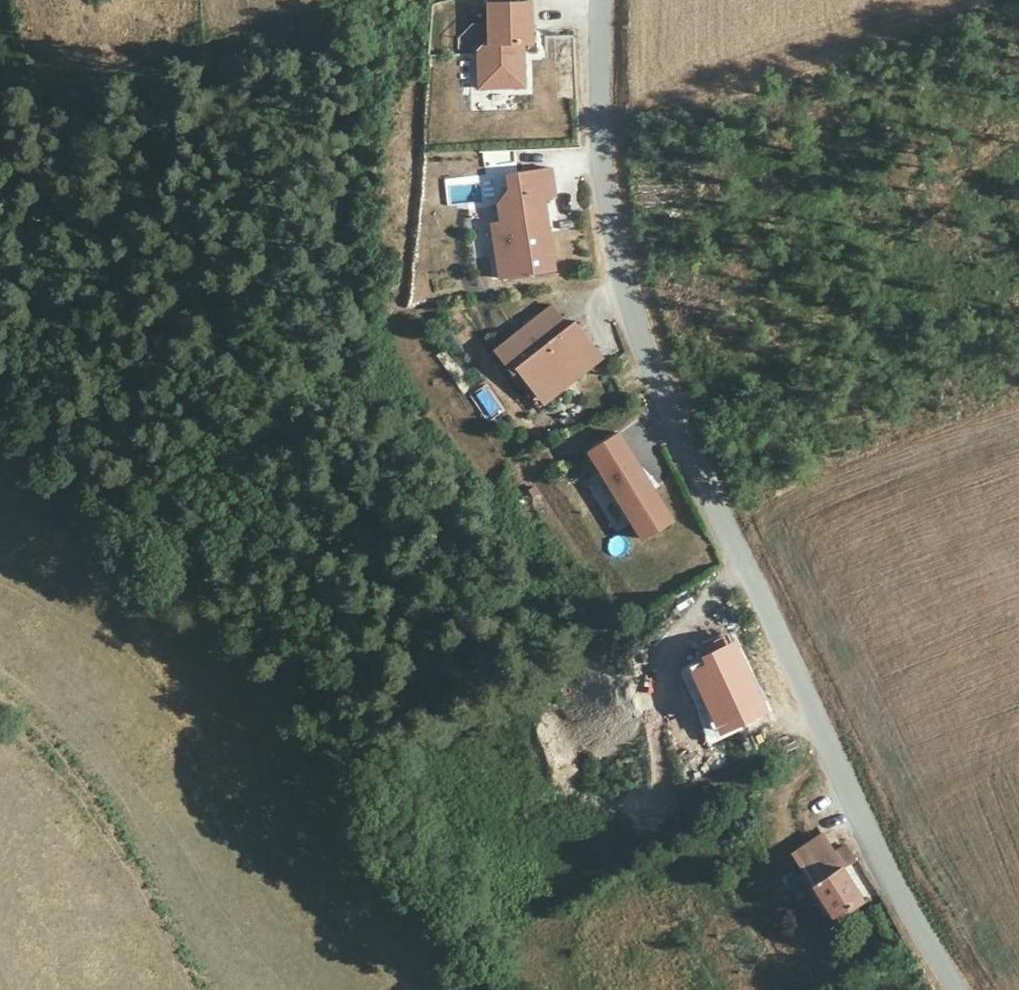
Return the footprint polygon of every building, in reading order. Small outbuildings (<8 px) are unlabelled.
[(476,52),(477,90),(528,89),(526,50),(536,50),(533,1),(486,4),(487,42),(476,52)] [(490,225),(499,282),(558,272),(545,200),(557,198),(552,167),(506,176),(508,191),(498,205),(500,224),(490,225)] [(553,303),(493,352),(541,411),(606,359),(575,321),(569,325),(553,303)] [(622,430),(585,455),(643,544),(677,523),(622,430)] [(864,877),(853,856),(844,860),(833,841),(803,859),(837,925),(868,909),(855,885),(864,877)]
